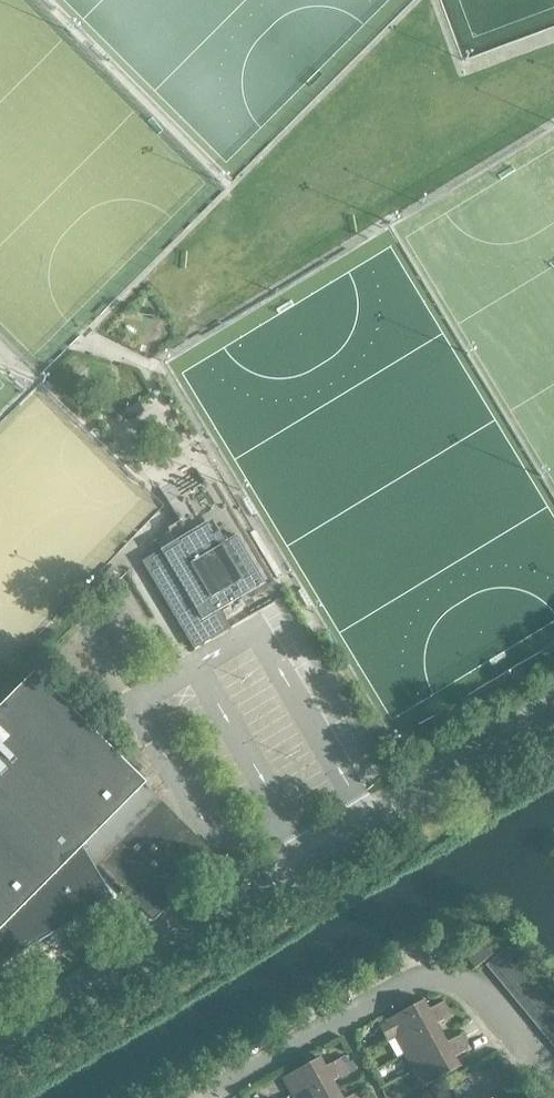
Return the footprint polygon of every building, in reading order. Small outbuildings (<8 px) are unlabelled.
[(170,533),(173,537),(192,526),(210,515),(223,538),(234,531),(264,580),(271,575),(213,479),(206,483),(204,479),(174,497),(168,500),(179,518),(166,526),(170,533)] [(264,580),(234,531),(223,538),(210,515),(192,526),(173,537),(141,557),(194,645),(230,623),(220,606),(264,580)] [(88,849),(97,861),(101,868),(154,921),(218,857),(193,833),(35,675),(0,710),(0,937),(88,849)] [(97,861),(88,849),(0,937),(0,973),(121,902),(101,868),(97,861)] [(464,955),(468,959),(475,968),(494,952),(483,940),(464,955)] [(496,975),(516,959),(507,949),(487,965),(496,975)] [(516,959),(496,975),(504,985),(524,969),(516,959)] [(512,995),(532,979),(524,969),(504,985),(512,995)] [(532,979),(512,995),(521,1006),(541,989),(532,979)] [(541,989),(521,1006),(529,1016),(549,999),(541,989)] [(553,1012),(553,1005),(549,999),(529,1016),(537,1026),(553,1012)] [(429,1012),(423,1002),(387,1022),(387,1023),(380,1027),(389,1043),(396,1039),(448,1011),(444,1003),(429,1012)] [(405,1056),(442,1036),(437,1026),(452,1018),(448,1011),(396,1039),(405,1056)] [(553,1029),(553,1012),(537,1026),(546,1036),(553,1029)] [(546,1036),(553,1046),(553,1029),(546,1036)] [(414,1072),(466,1044),(462,1036),(447,1045),(442,1036),(405,1056),(414,1072)] [(466,1044),(414,1072),(423,1089),(460,1069),(455,1059),(470,1051),(466,1044)] [(292,1097),(344,1068),(340,1060),(325,1069),(319,1059),(283,1079),(292,1097)] [(344,1068),(292,1097),(293,1097),(329,1097),(338,1093),(333,1083),(348,1075),(344,1068)]
